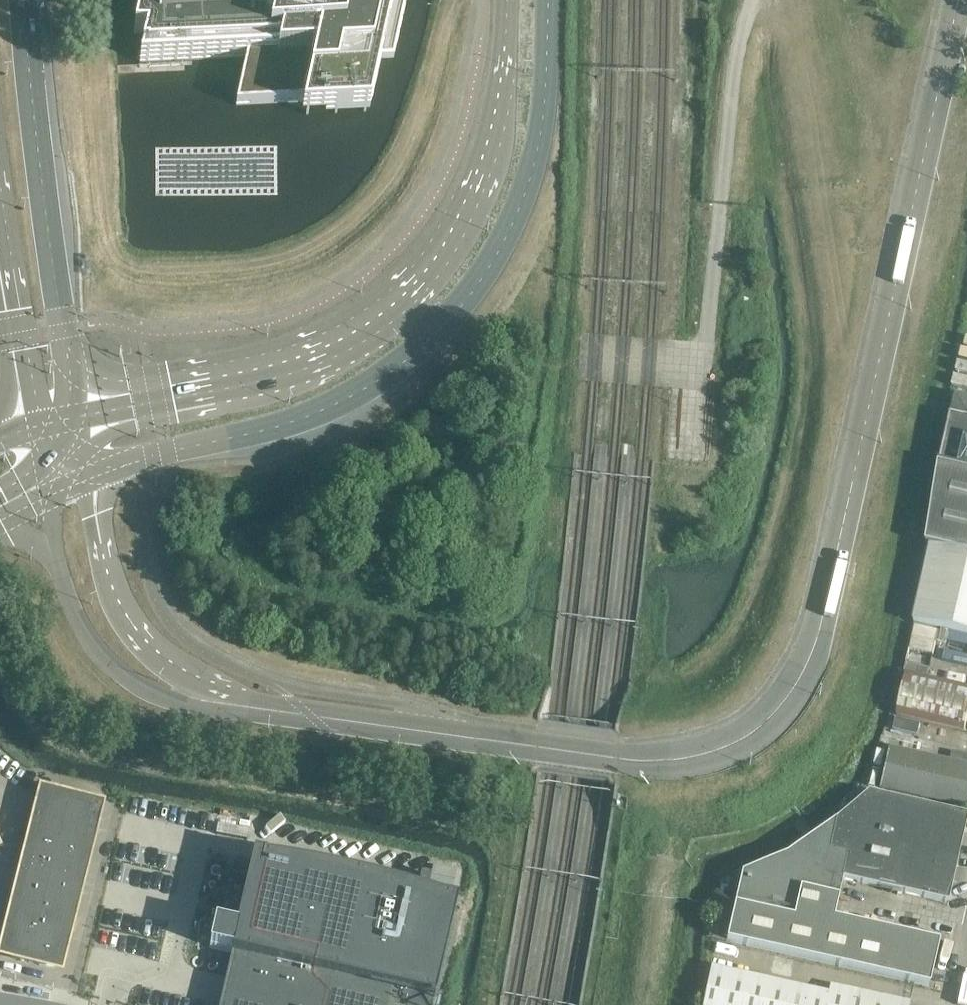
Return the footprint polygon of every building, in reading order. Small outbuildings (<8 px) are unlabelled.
[(134,32),(146,32),(140,61),(247,55),(236,104),(305,100),(302,113),(370,110),(381,57),(394,56),(406,0),(276,0),(276,2),(138,9),(134,32)] [(966,469),(966,399),(956,396),(941,463),(966,469)] [(928,545),(966,554),(966,472),(940,466),(928,545)] [(966,636),(966,556),(931,548),(915,624),(966,636)] [(966,732),(966,726),(966,688),(907,674),(897,716),(966,732)] [(965,807),(966,798),(966,765),(890,748),(881,788),(965,807)] [(966,819),(966,816),(868,793),(836,820),(787,854),(742,874),(734,908),(791,920),(797,893),(838,901),(843,879),(948,903),(966,819)] [(38,806),(34,819),(95,833),(98,821),(98,819),(98,816),(98,814),(96,809),(94,806),(90,803),(86,801),(57,794),(51,794),(45,796),(40,800),(38,806)] [(218,824),(249,830),(251,821),(219,815),(218,824)] [(34,819),(28,846),(88,861),(95,833),(34,819)] [(257,842),(323,855),(327,836),(261,823),(257,842)] [(218,824),(216,834),(247,840),(249,830),(218,824)] [(28,846),(21,873),(81,888),(88,861),(28,846)] [(457,903),(254,857),(251,868),(215,859),(216,889),(211,889),(211,899),(217,899),(217,914),(222,915),(220,924),(215,923),(209,948),(231,953),(231,954),(232,954),(220,1004),(433,1004),(457,903)] [(81,888),(21,873),(4,940),(4,944),(5,948),(6,952),(9,955),(12,958),(17,960),(45,967),(51,967),(57,965),(61,961),(64,956),(81,888)] [(734,908),(726,942),(929,987),(939,943),(834,919),(838,901),(797,893),(791,920),(734,908)] [(909,1003),(830,986),(828,994),(711,968),(703,1004),(909,1004),(909,1003)]
